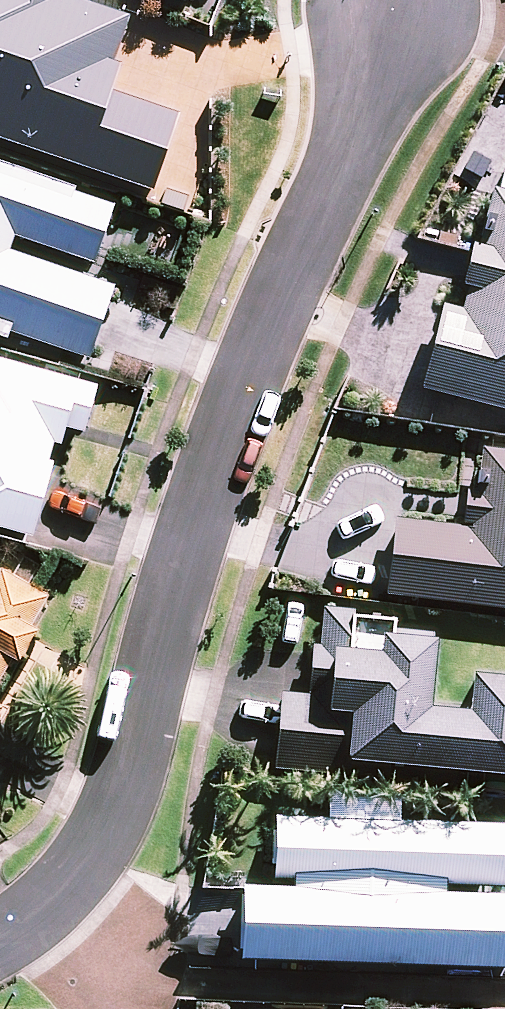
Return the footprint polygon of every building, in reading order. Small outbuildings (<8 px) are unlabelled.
[(159,201),(186,124),(115,100),(125,73),(118,71),(134,26),(68,4),(69,0),(0,0),(0,146),(159,201)] [(199,13),(204,0),(168,0),(199,13)] [(95,368),(120,294),(15,259),(20,245),(100,272),(120,214),(0,173),(0,336),(95,368)] [(428,398),(504,418),(504,198),(497,196),(482,254),(476,253),(475,258),(466,294),(472,296),(466,318),(449,314),(428,398)] [(37,544),(57,470),(54,469),(59,452),(67,454),(72,436),(91,441),(104,393),(0,365),(0,534),(37,544)] [(393,603),(504,617),(504,457),(487,455),(482,500),(474,499),(470,535),(403,527),(393,603)] [(17,669),(24,673),(44,639),(37,635),(54,604),(9,578),(0,593),(0,698),(17,669)] [(504,786),(504,687),(474,684),(470,722),(432,718),(440,643),(399,639),(400,628),(359,624),(359,618),(330,616),(327,653),(321,653),(316,702),(289,699),(281,775),(395,786),(397,775),(504,786)] [(10,715),(0,709),(0,731),(10,715)] [(504,976),(504,902),(451,900),(452,893),(504,895),(504,830),(283,823),(280,888),(299,889),(299,896),(250,894),(247,968),(504,976)]
